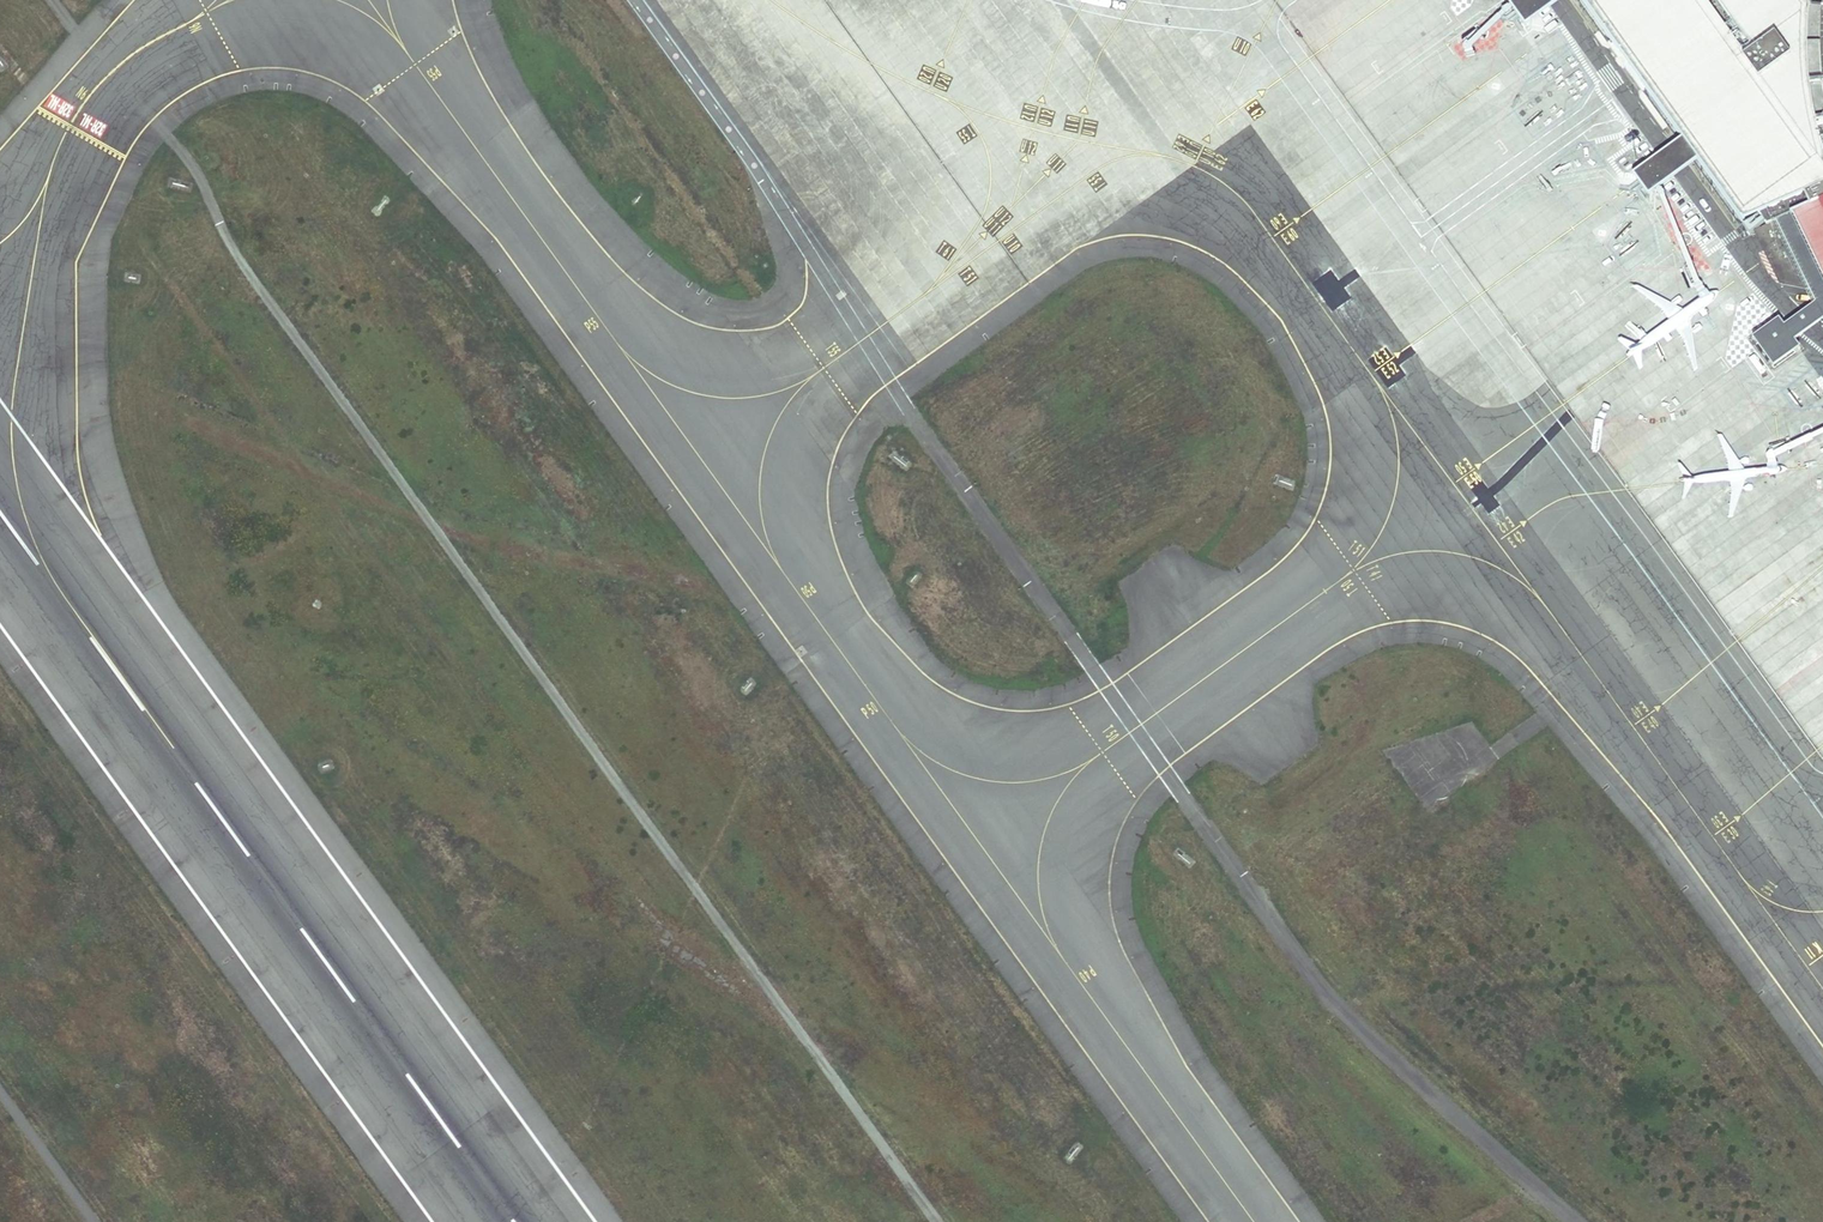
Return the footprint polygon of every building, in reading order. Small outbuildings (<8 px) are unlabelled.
[(1511,2),(1526,23),(1559,0),(1515,0),(1511,2)] [(1614,38),(1611,39),(1619,49),(1642,80),(1647,88),(1649,87),(1684,136),(1633,172),(1648,193),(1699,156),(1745,220),(1759,214),(1796,199),(1822,188),(1822,0),(1586,0),(1614,38)] [(1819,305),(1786,330),(1781,322),(1754,340),(1775,370),(1802,351),(1796,343),(1822,324),(1822,188),(1796,199),(1759,214),(1766,228),(1761,231),(1784,281),(1810,285),(1819,305)]
